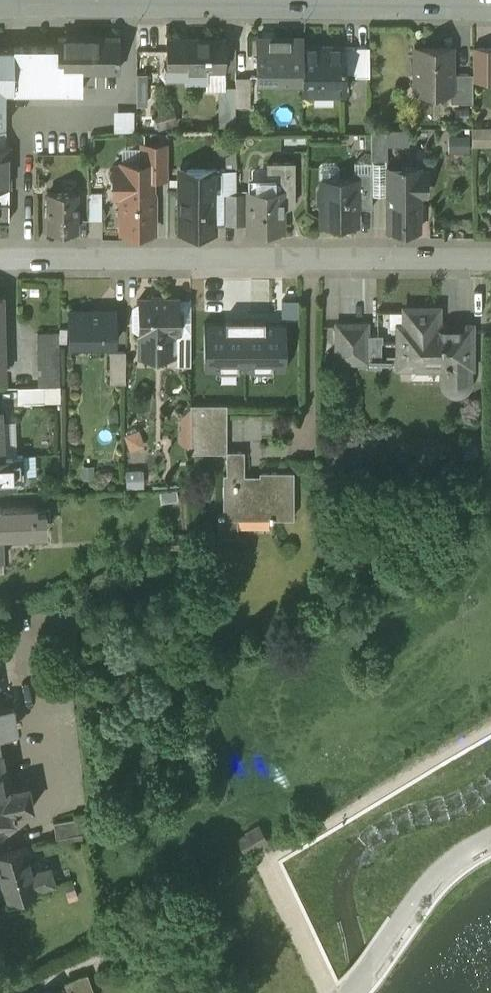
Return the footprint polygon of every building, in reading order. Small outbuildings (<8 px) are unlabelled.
[(118,37),(60,36),(59,46),(60,46),(60,67),(82,67),(82,68),(120,69),(120,36),(118,37)] [(225,37),(167,37),(167,67),(167,75),(187,75),(187,80),(207,79),(207,70),(225,70),(225,37)] [(302,37),(257,37),(257,74),(302,74),(302,46),(302,37)] [(0,46),(0,125),(6,125),(6,90),(14,90),(14,78),(14,46),(0,46)] [(59,46),(14,46),(14,78),(14,90),(82,90),(82,68),(82,67),(60,67),(60,46),(59,46)] [(344,46),(302,46),(302,74),(302,92),(314,92),(332,92),(344,92),(344,72),(344,46)] [(369,46),(344,46),(344,72),(355,72),(355,76),(369,76),(369,46)] [(452,47),(415,47),(415,76),(416,76),(420,80),(420,86),(424,89),(424,91),(451,91),(452,91),(452,73),(452,47)] [(473,47),(473,73),(473,79),(485,79),(486,79),(487,79),(490,79),(490,47),(488,47),(487,47),(486,47),(473,47)] [(146,73),(137,72),(136,104),(146,105),(146,73)] [(473,73),(452,73),(452,91),(451,91),(451,102),(473,102),(473,79),(473,73)] [(250,76),(236,76),(236,88),(236,106),(250,106),(250,76)] [(415,76),(415,91),(424,91),(424,89),(420,86),(420,80),(416,76),(415,76)] [(236,88),(220,88),(220,125),(236,125),(236,106),(236,88)] [(332,92),(314,92),(314,103),(332,102),(332,92)] [(114,108),(115,129),(135,128),(134,108),(114,108)] [(472,144),(490,144),(490,125),(472,125),(472,144)] [(408,129),(371,129),(371,162),(388,162),(387,144),(409,143),(408,129)] [(168,144),(142,144),(142,162),(151,162),(151,176),(168,176),(168,144)] [(9,221),(9,145),(6,145),(0,145),(0,221),(9,221)] [(275,189),(248,189),(248,193),(249,222),(249,230),(283,230),(282,201),(295,201),(295,162),(267,161),(267,180),(275,180),(275,189)] [(142,162),(122,162),(122,165),(114,165),(110,169),(109,173),(110,178),(114,181),(114,194),(122,194),(122,193),(151,192),(151,176),(151,162),(142,162)] [(401,167),(401,172),(388,172),(388,167),(386,167),(386,193),(388,193),(388,230),(419,230),(419,194),(426,193),(426,170),(419,170),(419,167),(401,167)] [(220,169),(181,169),(181,230),(214,231),(214,190),(208,190),(208,182),(220,182),(220,169)] [(236,169),(220,169),(220,182),(223,182),(223,223),(236,222),(236,193),(236,169)] [(372,171),(355,171),(355,179),(356,179),(356,207),(372,207),(372,171)] [(355,179),(322,179),(322,187),(319,190),(319,201),(322,204),(322,223),(356,223),(356,207),(356,179),(355,179)] [(77,192),(49,192),(48,230),(77,230),(77,192)] [(101,192),(90,192),(90,219),(101,219),(101,192)] [(151,192),(122,193),(122,194),(122,230),(153,231),(153,193),(151,192)] [(249,222),(248,193),(236,193),(236,222),(249,222)] [(179,298),(139,298),(139,354),(175,355),(175,332),(179,332),(179,298)] [(298,300),(282,300),(282,317),(298,317),(298,300)] [(471,325),(437,325),(437,308),(405,308),(405,326),(399,326),(399,359),(411,359),(411,365),(443,365),(443,381),(444,385),(447,389),(451,391),(456,392),(460,392),(464,389),(467,385),(468,381),(468,365),(471,365),(471,325)] [(114,311),(70,311),(70,310),(69,310),(69,347),(71,347),(71,342),(115,342),(115,310),(114,310),(114,311)] [(204,323),(204,369),(286,369),(286,323),(265,323),(265,319),(225,319),(225,323),(204,323)] [(365,325),(338,325),(338,360),(364,359),(364,365),(381,365),(381,335),(365,335),(365,325)] [(58,331),(37,331),(38,385),(44,386),(59,385),(58,331)] [(179,332),(175,332),(175,355),(175,364),(191,364),(191,332),(179,332)] [(125,350),(110,350),(110,382),(125,382),(125,350)] [(44,386),(38,385),(18,386),(18,402),(44,402),(44,386)] [(227,404),(191,404),(191,451),(227,451),(226,450),(220,450),(220,416),(227,416),(227,404)] [(139,428),(125,432),(130,448),(144,444),(139,428)] [(293,471),(260,471),(260,477),(244,477),(244,450),(227,450),(226,450),(227,451),(227,473),(223,473),(224,517),(238,517),(238,510),(270,510),(270,518),(273,518),(273,517),(294,517),(293,471)] [(0,456),(0,483),(24,482),(23,455),(3,455),(0,456)] [(0,506),(0,553),(3,553),(2,530),(36,528),(34,506),(1,508),(1,506),(0,506)] [(183,534),(170,535),(171,547),(184,546),(183,534)] [(15,731),(17,729),(13,706),(10,705),(0,707),(0,734),(15,731)] [(15,818),(14,810),(34,806),(28,783),(9,787),(0,737),(0,821),(15,818)] [(79,817),(53,821),(56,838),(82,833),(79,817)] [(259,827),(237,840),(245,854),(267,841),(259,827)] [(0,853),(0,876),(3,885),(7,899),(41,889),(41,888),(55,884),(50,867),(33,872),(25,846),(0,853)] [(57,992),(93,992),(86,974),(68,980),(71,988),(57,992)]
